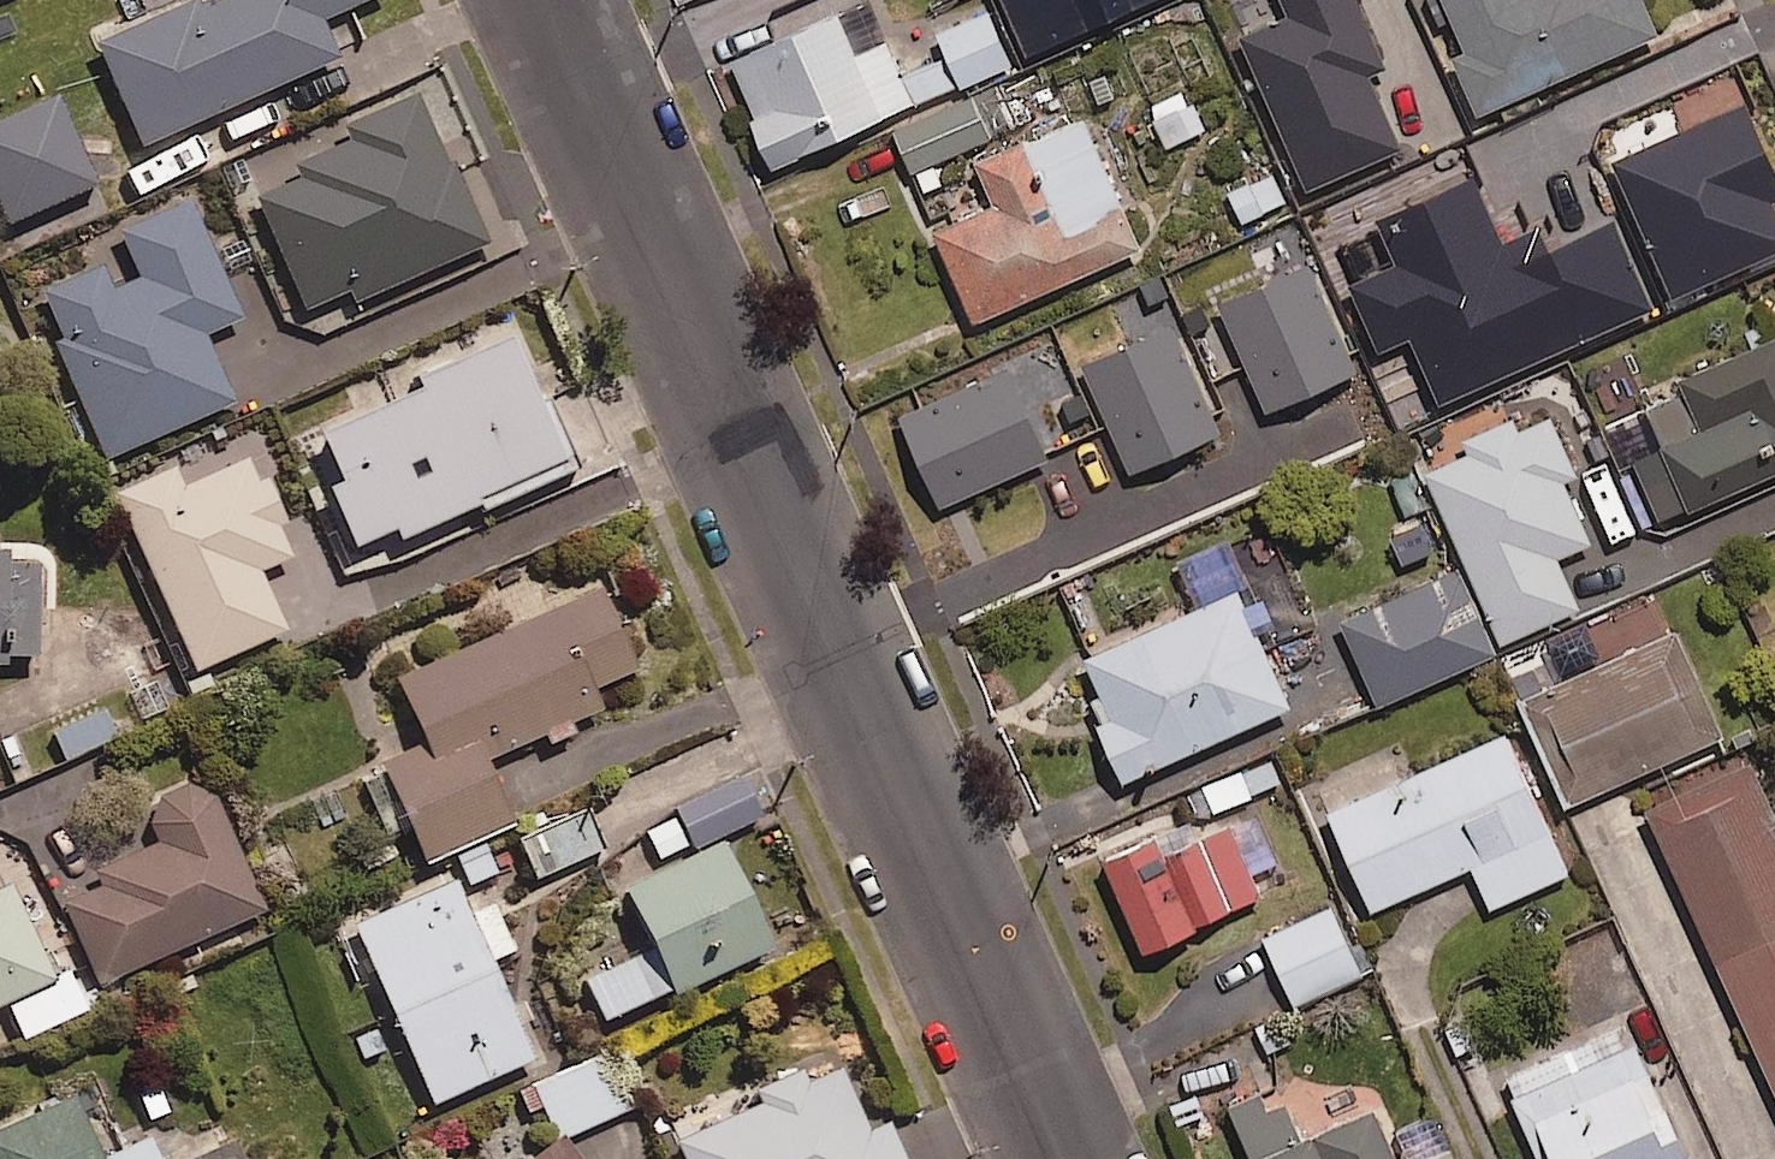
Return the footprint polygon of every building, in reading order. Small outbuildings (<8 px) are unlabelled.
[(199,8),(196,2),(93,47),(139,153),(341,65),(323,25),(381,0),(217,0),(199,8)] [(1355,0),(1283,0),(1292,20),(1244,41),(1309,192),(1399,153),(1366,77),(1385,69),(1355,0)] [(1467,54),(1456,59),(1482,117),(1661,39),(1644,0),(1443,0),(1467,54)] [(841,14),(731,63),(757,121),(752,123),(774,173),(889,123),(841,14)] [(1204,134),(1188,92),(1149,107),(1165,149),(1204,134)] [(447,169),(415,97),(340,130),(347,144),(293,168),(299,183),(257,202),(306,313),(349,294),(354,306),(487,247),(451,167),(447,169)] [(61,99),(0,125),(0,204),(10,228),(100,190),(61,99)] [(1559,147),(1541,108),(1447,153),(1466,192),(1559,147)] [(1675,111),(1595,146),(1644,257),(1749,211),(1726,160),(1701,171),(1675,111)] [(200,138),(127,168),(139,198),(212,167),(200,138)] [(1026,145),(977,166),(995,208),(935,234),(976,326),(1144,252),(1124,208),(1065,234),(1026,145)] [(1284,206),(1271,174),(1227,191),(1240,224),(1284,206)] [(1405,194),(1337,226),(1389,337),(1457,305),(1405,194)] [(241,322),(189,201),(113,233),(134,281),(111,291),(102,270),(40,297),(60,343),(54,346),(105,462),(234,407),(205,338),(241,322)] [(1145,334),(1059,372),(1085,431),(1068,438),(1095,498),(1120,487),(1136,524),(1214,489),(1145,334)] [(572,468),(513,339),(414,384),(419,394),(318,440),(340,489),(328,495),(354,552),(394,534),(399,546),(572,468)] [(1683,383),(1705,433),(1664,450),(1693,514),(1774,478),(1774,343),(1683,383)] [(1581,480),(1554,418),(1523,432),(1517,419),(1465,441),(1472,457),(1429,475),(1504,646),(1583,611),(1561,561),(1594,547),(1567,486),(1581,480)] [(172,475),(116,500),(194,676),(287,635),(260,576),(292,562),(278,531),(288,527),(268,482),(256,488),(246,464),(180,494),(172,475)] [(12,662),(12,655),(44,655),(46,561),(16,561),(16,544),(0,543),(0,662),(12,662)] [(1456,573),(1338,622),(1375,711),(1493,662),(1456,573)] [(601,590),(394,683),(424,749),(381,768),(424,864),(511,825),(486,768),(604,715),(595,695),(640,675),(601,590)] [(1242,591),(1084,662),(1112,723),(1099,728),(1125,787),(1296,711),(1242,591)] [(1680,635),(1525,703),(1572,808),(1727,740),(1680,635)] [(146,637),(49,680),(63,712),(160,669),(146,637)] [(156,688),(55,736),(70,766),(170,718),(156,688)] [(1509,736),(1328,815),(1373,915),(1473,871),(1492,914),(1572,878),(1509,736)] [(1283,784),(1273,761),(1205,791),(1215,814),(1283,784)] [(1648,812),(1774,1091),(1774,810),(1754,764),(1648,812)] [(679,810),(682,817),(645,836),(659,864),(696,846),(699,851),(767,818),(747,777),(679,810)] [(265,914),(214,799),(186,789),(158,803),(149,829),(156,847),(91,875),(98,891),(62,907),(97,988),(265,914)] [(589,810),(521,843),(542,884),(610,851),(589,810)] [(1159,841),(1106,865),(1147,953),(1234,913),(1202,845),(1168,861),(1159,841)] [(490,843),(455,859),(470,894),(506,878),(490,843)] [(722,848),(624,894),(675,1002),(773,956),(722,848)] [(0,888),(0,1008),(62,980),(16,881),(0,888)] [(457,885),(353,931),(432,1110),(536,1065),(457,885)] [(1360,980),(1330,913),(1264,942),(1293,1009),(1360,980)] [(389,1018),(348,1037),(363,1069),(404,1050),(389,1018)] [(1513,1102),(1539,1158),(1688,1158),(1638,1047),(1513,1102)] [(673,1146),(679,1158),(905,1158),(890,1124),(869,1133),(842,1073),(807,1089),(800,1075),(753,1096),(759,1108),(673,1146)] [(0,1130),(0,1158),(107,1158),(78,1095),(0,1130)] [(1379,1110),(1265,1158),(1401,1158),(1379,1110)] [(562,1137),(532,1158),(578,1158),(562,1137)] [(242,1139),(195,1158),(250,1158),(242,1139)] [(1462,1145),(1427,1158),(1468,1158),(1462,1145)]
